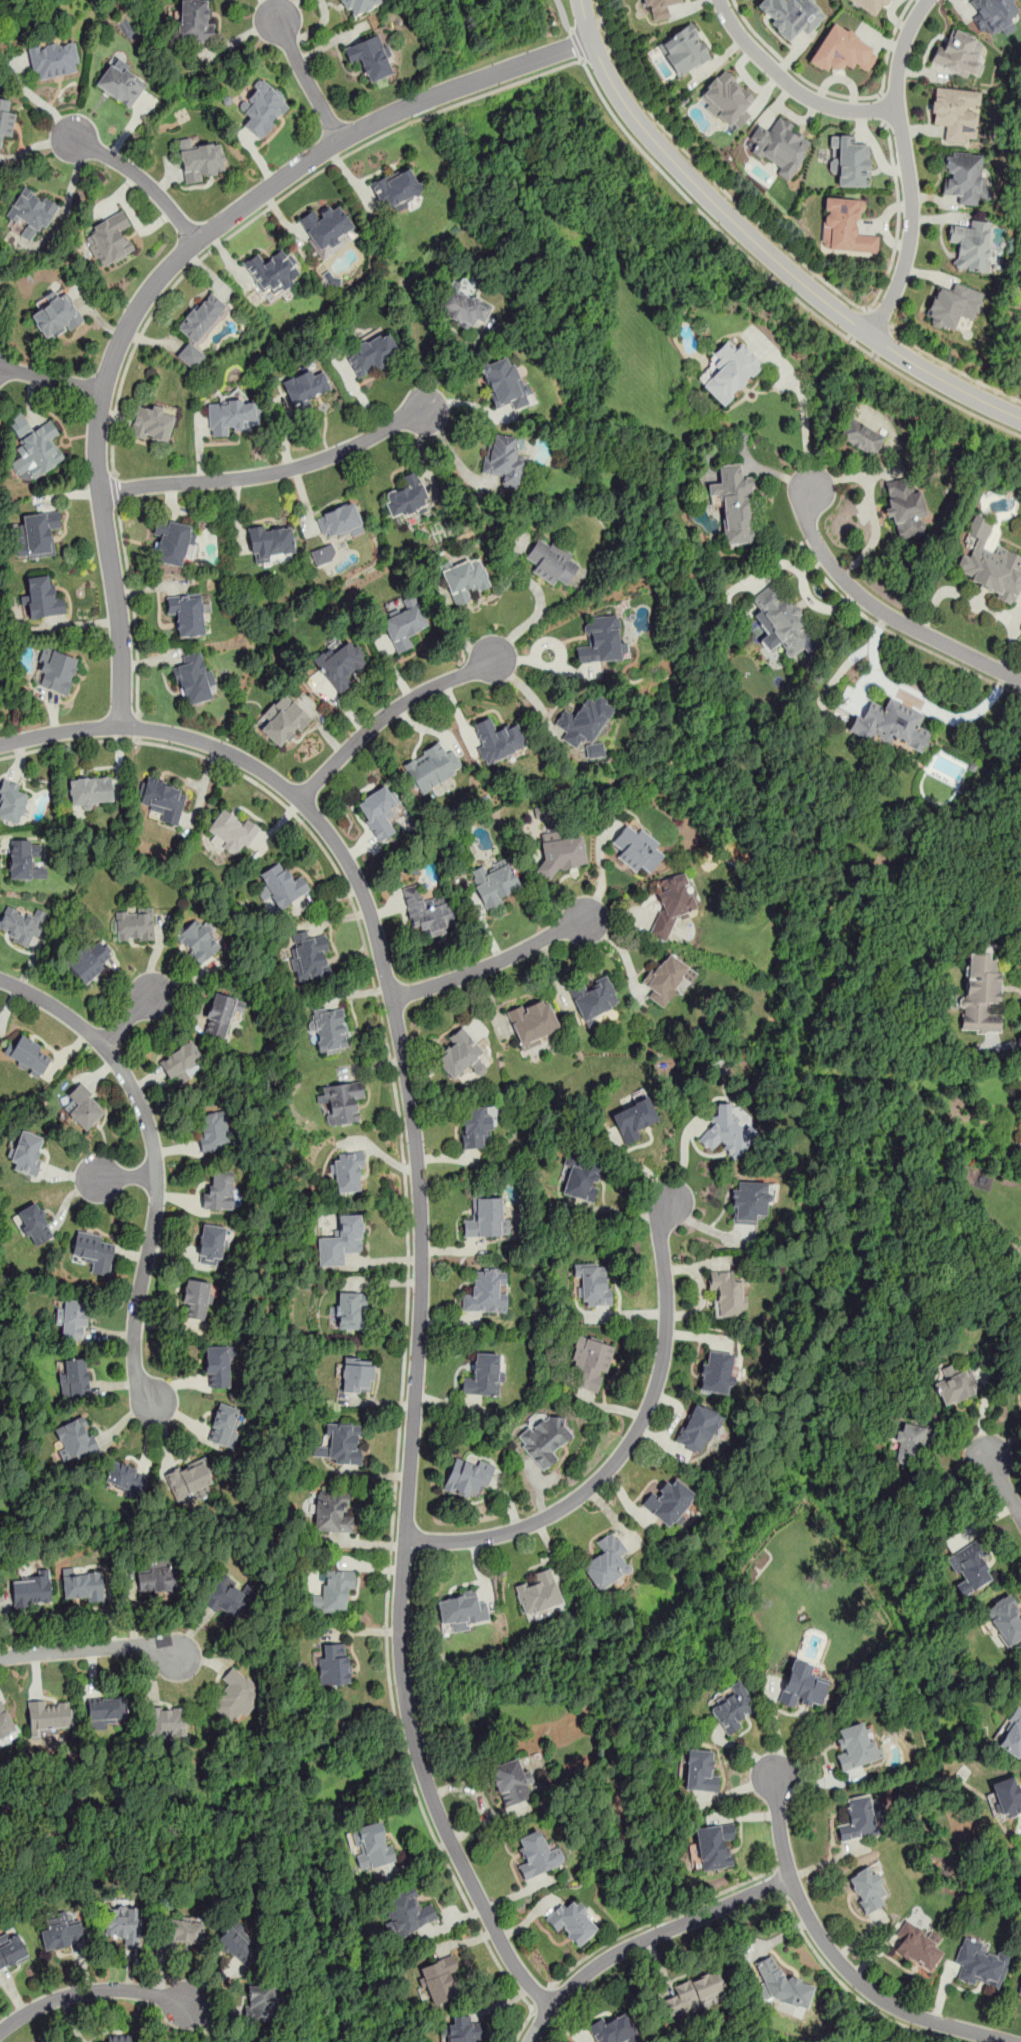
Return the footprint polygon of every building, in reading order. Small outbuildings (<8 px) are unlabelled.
[(211,0),(178,0),(178,42),(211,42),(211,0)] [(346,19),(384,3),(383,0),(338,0),(346,19)] [(642,13),(650,11),(652,21),(669,18),(666,7),(681,4),(680,0),(640,0),(642,13)] [(757,4),(761,0),(813,0),(827,13),(808,34),(800,27),(788,41),(769,23),(773,19),(757,4)] [(877,17),(886,0),(846,0),(877,17)] [(977,14),(972,16),(982,37),(1000,29),(1003,34),(1015,28),(1010,17),(1020,12),(1014,0),(970,0),(977,14)] [(675,78),(712,58),(692,21),(655,42),(675,78)] [(872,43),(831,21),(809,61),(837,76),(843,65),(856,72),(872,43)] [(976,81),(982,64),(974,61),(982,39),(951,28),(944,48),(935,44),(928,64),(976,81)] [(342,46),(349,66),(362,62),(368,82),(392,74),(389,63),(392,63),(382,33),(342,46)] [(27,46),(34,81),(80,72),(73,37),(27,46)] [(130,109),(148,83),(112,59),(94,86),(130,109)] [(699,96),(707,88),(706,86),(714,78),(715,79),(724,70),(754,98),(744,109),(751,115),(738,128),(732,122),(728,126),(717,116),(715,118),(704,107),(707,104),(699,96)] [(249,116),(241,125),(260,141),(292,104),(261,77),(236,105),(249,116)] [(979,91),(932,86),(928,122),(943,124),(941,142),(974,145),(979,91)] [(7,110),(9,99),(0,97),(0,146),(2,135),(11,137),(16,112),(7,110)] [(812,145),(779,118),(767,133),(758,126),(744,144),(785,178),(812,145)] [(838,185),(868,186),(869,144),(854,144),(854,135),(830,135),(830,147),(834,147),(834,158),(830,163),(829,169),(832,173),(838,173),(838,185)] [(177,139),(183,181),(225,175),(221,142),(192,146),(191,137),(177,139)] [(941,195),(958,196),(958,206),(977,207),(978,198),(990,199),(991,187),(981,187),(983,153),(944,151),(941,195)] [(409,165),(369,182),(382,212),(422,195),(409,165)] [(5,217),(24,228),(20,235),(34,243),(57,204),(24,185),(5,217)] [(824,197),(820,249),(877,253),(878,235),(859,234),(861,200),(824,197)] [(337,202),(317,215),(313,209),(297,220),(323,257),(358,232),(337,202)] [(133,251),(122,229),(130,226),(122,210),(88,227),(92,235),(85,238),(101,268),(133,251)] [(987,273),(992,221),(970,219),(970,227),(949,226),(947,245),(955,246),(954,270),(987,273)] [(257,255),(243,265),(265,299),(304,273),(285,244),(260,261),(257,255)] [(985,292),(955,281),(952,291),(936,285),(925,315),(933,317),(930,324),(953,332),(959,316),(975,322),(985,292)] [(483,325),(493,308),(451,283),(435,310),(470,331),(476,321),(483,325)] [(31,314),(44,341),(82,322),(65,287),(34,302),(38,311),(31,314)] [(193,371),(207,356),(195,345),(228,307),(209,290),(176,327),(190,340),(176,356),(193,371)] [(402,356),(386,328),(343,352),(358,380),(402,356)] [(694,378),(723,406),(764,364),(741,342),(735,348),(729,342),(694,378)] [(534,403),(519,361),(509,364),(506,355),(478,365),(493,409),(509,404),(511,411),(534,403)] [(332,393),(324,371),(313,375),(310,369),(281,380),(292,409),(332,393)] [(208,433),(261,431),(259,398),(207,400),(208,433)] [(129,435),(167,444),(175,411),(137,402),(129,435)] [(31,430),(21,412),(8,420),(18,437),(31,430)] [(884,436),(849,417),(838,437),(874,456),(884,436)] [(59,435),(50,421),(11,446),(18,457),(10,463),(24,485),(64,459),(52,440),(59,435)] [(485,442),(481,473),(502,475),(501,486),(523,489),(527,456),(518,455),(520,436),(495,433),(494,443),(485,442)] [(751,476),(741,477),(740,464),(718,465),(719,483),(707,484),(708,497),(721,497),(723,544),(754,542),(751,476)] [(398,477),(403,488),(382,495),(391,520),(430,507),(417,470),(398,477)] [(920,490),(912,492),(909,478),(885,483),(895,539),(928,533),(920,490)] [(353,501),(316,515),(326,542),(363,528),(353,501)] [(22,514),(23,525),(14,526),(17,558),(54,555),(52,532),(60,531),(59,511),(22,514)] [(1020,584),(1020,568),(1018,567),(1020,559),(1020,556),(997,547),(996,552),(984,548),(993,521),(973,514),(966,535),(975,538),(969,556),(961,553),(952,578),(1016,599),(1020,584)] [(191,526),(156,517),(152,535),(159,537),(154,560),(180,567),(183,556),(193,559),(199,536),(189,533),(191,526)] [(248,528),(252,563),(295,557),(290,522),(248,528)] [(532,573),(564,590),(580,561),(537,538),(525,560),(535,566),(532,573)] [(311,551),(316,566),(338,557),(332,543),(311,551)] [(480,557),(441,570),(452,604),(491,591),(480,557)] [(66,615),(64,596),(53,597),(51,575),(26,577),(28,596),(23,596),(25,618),(66,615)] [(779,646),(789,660),(816,640),(775,582),(751,599),(760,612),(754,617),(767,635),(760,640),(769,652),(779,646)] [(180,637),(204,634),(202,614),(210,613),(209,602),(200,603),(199,593),(165,596),(167,616),(178,615),(180,637)] [(396,653),(415,645),(410,634),(429,625),(417,598),(379,614),(396,653)] [(577,664),(629,659),(627,639),(619,640),(617,614),(584,618),(586,644),(575,645),(577,664)] [(349,673),(368,660),(350,634),(313,660),(337,694),(355,682),(349,673)] [(67,695),(80,658),(44,646),(35,671),(44,675),(40,685),(67,695)] [(183,706),(218,696),(203,649),(179,656),(182,665),(172,668),(183,706)] [(261,717),(267,721),(259,731),(284,749),(310,714),(280,691),(261,717)] [(598,759),(605,746),(595,740),(615,705),(596,695),(593,701),(585,696),(574,715),(563,709),(554,724),(566,731),(561,738),(598,759)] [(920,756),(930,732),(917,726),(923,714),(887,699),(883,708),(869,702),(862,719),(855,716),(851,727),(920,756)] [(517,722),(494,731),(489,718),(470,726),(485,765),(528,749),(517,722)] [(452,750),(444,754),(439,744),(402,764),(419,795),(463,770),(452,750)] [(113,805),(111,777),(69,779),(71,807),(113,805)] [(187,789),(143,777),(135,806),(160,813),(158,821),(177,826),(187,789)] [(21,783),(2,778),(0,787),(0,821),(20,825),(27,794),(19,792),(21,783)] [(379,843),(396,833),(384,812),(399,804),(388,784),(356,802),(379,843)] [(243,823),(220,810),(204,837),(240,857),(258,827),(245,820),(243,823)] [(636,872),(641,866),(650,873),(663,855),(654,849),(660,842),(629,819),(612,841),(620,847),(614,856),(636,872)] [(586,868),(582,832),(550,835),(550,840),(538,842),(542,873),(586,868)] [(45,879),(45,867),(34,867),(34,857),(40,857),(40,840),(9,839),(9,879),(45,879)] [(484,908),(521,891),(505,855),(468,872),(484,908)] [(310,890),(300,873),(290,879),(280,861),(258,873),(265,885),(256,890),(264,903),(273,898),(279,909),(310,890)] [(686,874),(683,873),(660,880),(663,891),(656,893),(660,905),(649,935),(666,941),(675,918),(697,911),(686,874)] [(458,924),(452,897),(423,904),(419,887),(403,891),(414,935),(458,924)] [(36,908),(31,917),(6,905),(0,918),(0,933),(30,947),(47,913),(36,908)] [(153,940),(153,909),(114,909),(114,940),(153,940)] [(176,948),(190,949),(190,960),(214,960),(215,924),(177,923),(176,948)] [(324,935),(309,939),(307,930),(288,934),(298,982),(332,974),(324,935)] [(64,961),(83,984),(116,958),(101,940),(91,948),(86,943),(64,961)] [(663,1008),(683,978),(689,983),(697,972),(665,951),(644,983),(650,987),(645,995),(663,1008)] [(1000,1033),(1001,1009),(999,1009),(1000,972),(995,971),(995,959),(988,959),(988,952),(967,952),(966,997),(960,997),(959,1032),(1000,1033)] [(583,1024),(621,1009),(607,973),(569,989),(583,1024)] [(240,1018),(245,1001),(214,992),(202,1034),(224,1040),(231,1016),(240,1018)] [(553,1039),(550,1031),(558,1028),(548,998),(508,1012),(521,1050),(553,1039)] [(315,1052),(347,1050),(344,1009),(312,1011),(315,1052)] [(447,1039),(452,1046),(435,1057),(452,1081),(485,1058),(464,1027),(447,1039)] [(3,1059),(41,1077),(51,1057),(42,1053),(45,1048),(15,1034),(3,1059)] [(203,1060),(190,1041),(158,1063),(170,1081),(203,1060)] [(354,1101),(364,1099),(361,1080),(319,1086),(325,1127),(358,1122),(354,1101)] [(60,1106),(86,1132),(107,1110),(81,1085),(60,1106)] [(658,1119),(648,1096),(610,1112),(624,1145),(643,1137),(639,1127),(658,1119)] [(735,1159),(759,1134),(747,1124),(746,1125),(724,1105),(694,1136),(711,1152),(719,1143),(735,1159)] [(460,1107),(461,1150),(483,1150),(483,1140),(492,1140),(491,1106),(460,1107)] [(226,1112),(197,1116),(202,1151),(231,1147),(226,1112)] [(45,1137),(18,1129),(8,1168),(35,1175),(45,1137)] [(360,1152),(331,1155),(334,1195),(363,1193),(360,1152)] [(560,1193),(593,1203),(604,1163),(570,1154),(560,1193)] [(233,1171),(206,1171),(206,1211),(233,1211),(233,1171)] [(731,1224),(757,1225),(757,1216),(769,1216),(770,1182),(732,1181),(731,1224)] [(508,1239),(508,1218),(502,1218),(502,1195),(472,1195),(472,1219),(463,1219),(463,1239),(508,1239)] [(32,1247),(54,1236),(36,1201),(15,1212),(32,1247)] [(362,1214),(337,1215),(337,1237),(317,1237),(318,1268),(343,1268),(343,1255),(362,1255),(362,1214)] [(226,1227),(203,1224),(196,1264),(220,1267),(226,1227)] [(76,1232),(71,1258),(93,1262),(90,1274),(108,1278),(115,1240),(76,1232)] [(573,1264),(574,1279),(581,1279),(583,1307),(610,1306),(608,1262),(573,1264)] [(461,1312),(506,1313),(507,1268),(473,1267),(472,1291),(462,1291),(461,1312)] [(744,1281),(733,1281),(733,1270),(708,1270),(708,1290),(714,1290),(714,1319),(744,1319),(744,1281)] [(207,1322),(210,1281),(184,1279),(181,1320),(207,1322)] [(334,1292),(334,1330),(366,1330),(366,1292),(334,1292)] [(87,1300),(65,1299),(64,1308),(55,1307),(55,1328),(63,1328),(63,1340),(86,1341),(87,1300)] [(601,1394),(613,1344),(579,1336),(567,1386),(601,1394)] [(205,1345),(205,1387),(229,1387),(229,1365),(235,1365),(235,1345),(205,1345)] [(732,1395),(737,1353),(703,1349),(698,1391),(732,1395)] [(502,1353),(473,1352),(473,1376),(462,1376),(461,1396),(501,1397),(502,1353)] [(372,1396),(373,1358),(342,1357),(342,1395),(372,1396)] [(88,1358),(59,1358),(60,1398),(88,1398),(88,1358)] [(933,1382),(944,1409),(981,1393),(969,1366),(953,1372),(950,1364),(939,1368),(943,1378),(933,1382)] [(1012,1378),(1020,1385),(1020,1366),(1012,1378)] [(721,1413),(691,1401),(673,1444),(703,1456),(721,1413)] [(243,1409),(217,1402),(206,1441),(232,1448),(243,1409)] [(541,1471),(558,1457),(553,1451),(573,1434),(552,1408),(515,1438),(541,1471)] [(52,1430),(66,1464),(97,1451),(82,1417),(52,1430)] [(936,1428),(899,1421),(892,1461),(917,1466),(920,1448),(932,1450),(936,1428)] [(361,1467),(362,1444),(360,1444),(361,1423),(325,1422),(324,1445),(312,1445),(311,1455),(332,1456),(332,1465),(361,1467)] [(481,1502),(492,1466),(454,1454),(443,1490),(481,1502)] [(176,1504),(215,1489),(203,1457),(164,1471),(176,1504)] [(149,1471),(112,1459),(103,1486),(140,1498),(149,1471)] [(657,1495),(651,1490),(639,1504),(671,1529),(698,1496),(673,1476),(657,1495)] [(353,1514),(346,1514),(347,1491),(315,1490),(314,1531),(353,1532),(353,1514)] [(628,1549),(613,1529),(595,1542),(601,1550),(580,1566),(599,1592),(631,1569),(620,1555),(628,1549)] [(992,1579),(981,1558),(988,1554),(979,1537),(943,1556),(964,1594),(992,1579)] [(178,1591),(178,1567),(168,1567),(168,1561),(146,1561),(146,1569),(137,1569),(137,1591),(178,1591)] [(533,1572),(536,1582),(515,1589),(524,1617),(563,1605),(551,1567),(533,1572)] [(354,1570),(324,1569),(323,1591),(313,1591),(313,1609),(345,1610),(345,1590),(354,1590),(354,1570)] [(19,1575),(19,1580),(10,1581),(14,1608),(53,1602),(48,1571),(19,1575)] [(103,1600),(102,1571),(62,1573),(63,1599),(84,1597),(84,1601),(103,1600)] [(256,1590),(244,1584),(241,1589),(233,1585),(236,1580),(219,1571),(202,1603),(238,1622),(256,1590)] [(438,1596),(442,1632),(472,1628),(471,1622),(488,1620),(486,1599),(476,1600),(475,1592),(438,1596)] [(1006,1647),(1020,1637),(1020,1608),(1010,1592),(982,1611),(1006,1647)] [(318,1686),(349,1685),(348,1642),(323,1643),(324,1654),(317,1654),(318,1686)] [(810,1666),(790,1660),(777,1702),(795,1707),(798,1698),(820,1705),(828,1680),(808,1674),(810,1666)] [(233,1665),(221,1679),(228,1684),(209,1706),(233,1727),(264,1692),(233,1665)] [(724,1735),(743,1726),(738,1716),(754,1708),(741,1681),(713,1694),(718,1704),(711,1708),(724,1735)] [(87,1697),(88,1729),(115,1727),(115,1718),(127,1717),(126,1695),(87,1697)] [(18,1735),(2,1700),(0,1701),(0,1743),(18,1735)] [(69,1700),(28,1701),(29,1729),(70,1727),(69,1700)] [(186,1735),(186,1705),(148,1705),(148,1735),(186,1735)] [(1020,1757),(1020,1709),(1016,1706),(992,1743),(1019,1760),(1020,1757)] [(876,1735),(868,1737),(863,1721),(836,1729),(843,1752),(836,1754),(840,1770),(883,1758),(876,1735)] [(717,1792),(718,1773),(710,1772),(711,1750),(685,1749),(683,1790),(717,1792)] [(518,1756),(488,1768),(502,1808),(533,1797),(518,1756)] [(1017,1773),(990,1783),(993,1793),(988,1795),(994,1813),(1003,1810),(1006,1818),(1020,1813),(1020,1784),(1017,1773)] [(839,1841),(880,1835),(873,1794),(844,1799),(848,1822),(836,1824),(839,1841)] [(358,1870),(394,1861),(383,1819),(348,1828),(358,1870)] [(693,1828),(701,1871),(730,1865),(726,1843),(735,1841),(732,1821),(693,1828)] [(565,1862),(557,1843),(546,1847),(538,1829),(516,1838),(525,1859),(516,1863),(523,1880),(565,1862)] [(845,1878),(864,1915),(884,1904),(879,1894),(887,1890),(877,1870),(869,1874),(865,1867),(845,1878)] [(438,1920),(429,1900),(420,1904),(412,1885),(379,1899),(395,1938),(438,1920)] [(545,1919),(560,1934),(562,1931),(577,1947),(601,1925),(572,1894),(545,1919)] [(140,1906),(106,1906),(106,1935),(118,1935),(118,1945),(140,1945),(140,1906)] [(200,1943),(202,1918),(167,1916),(165,1940),(200,1943)] [(79,1917),(49,1923),(50,1928),(40,1930),(44,1950),(84,1942),(79,1917)] [(894,1953),(930,1973),(944,1949),(936,1944),(939,1938),(905,1919),(894,1938),(900,1941),(894,1953)] [(241,1966),(261,1947),(234,1920),(215,1939),(241,1966)] [(29,1956),(15,1928),(0,1935),(0,1971),(29,1956)] [(957,1980),(978,1986),(980,1982),(1000,1988),(1011,1955),(985,1948),(987,1943),(962,1935),(953,1963),(961,1966),(957,1980)] [(457,1997),(450,1974),(458,1971),(453,1954),(419,1964),(423,1976),(417,1978),(422,1997),(429,1995),(432,2004),(457,1997)] [(807,2009),(813,1984),(788,1977),(784,1980),(771,1954),(749,1964),(747,1971),(760,1996),(807,2009)] [(717,1969),(672,1984),(675,1994),(666,1997),(672,2016),(726,1998),(717,1969)] [(272,2022),(272,2008),(282,2008),(282,1985),(244,1985),(244,2022),(272,2022)] [(595,2041),(641,2041),(625,2012),(606,2023),(603,2016),(586,2025),(595,2041)] [(476,2040),(486,2039),(486,2022),(473,2023),(473,2014),(452,2015),(453,2025),(447,2025),(447,2041),(476,2041),(476,2040)]
